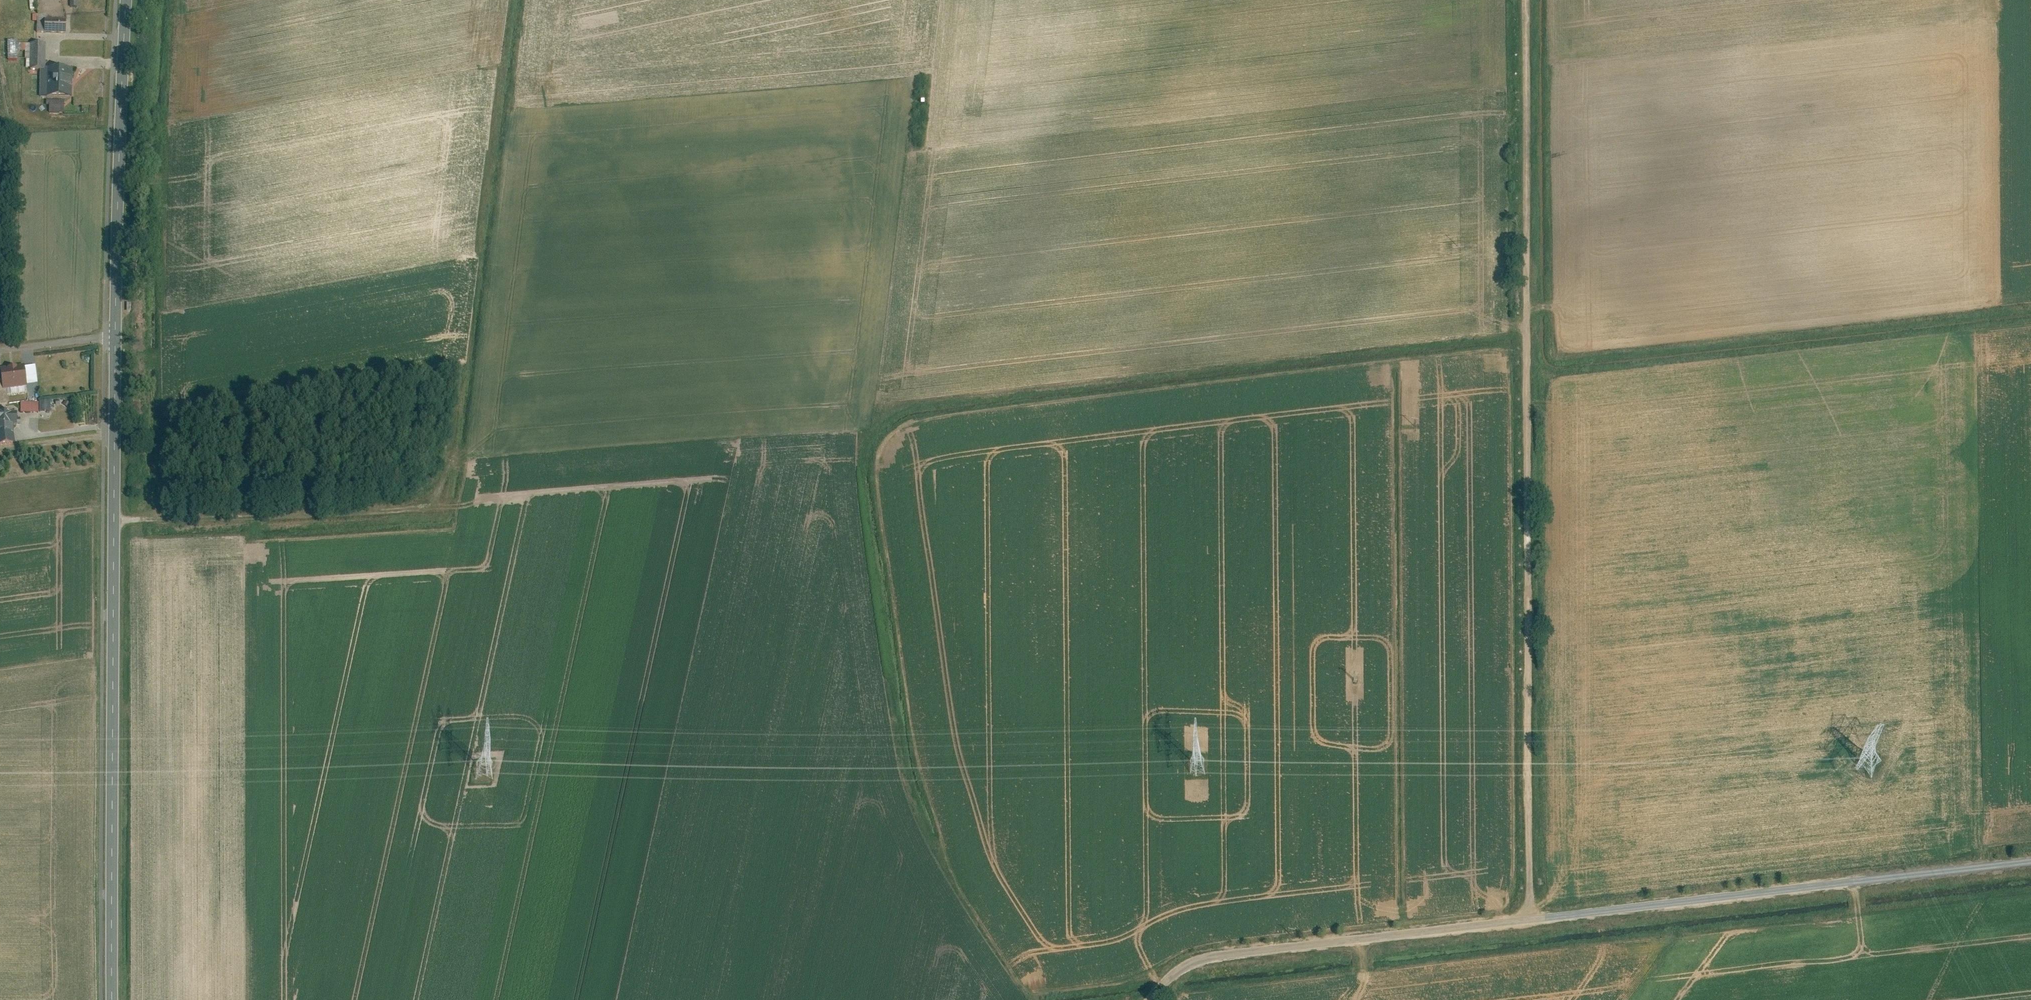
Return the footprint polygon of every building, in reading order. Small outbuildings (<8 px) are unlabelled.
[(44,20),(43,34),(65,35),(66,21),(44,20)] [(14,60),(14,43),(5,43),(6,60),(14,60)] [(41,45),(26,44),(26,70),(41,70),(41,45)] [(69,98),(70,71),(44,70),(43,97),(69,98)] [(62,102),(49,102),(49,114),(62,114),(62,102)] [(2,389),(25,385),(22,365),(0,368),(0,378),(2,389)] [(38,411),(49,410),(49,401),(37,401),(38,411)] [(0,445),(1,447),(15,444),(13,432),(13,424),(20,424),(20,412),(0,413),(0,441),(0,445)]
